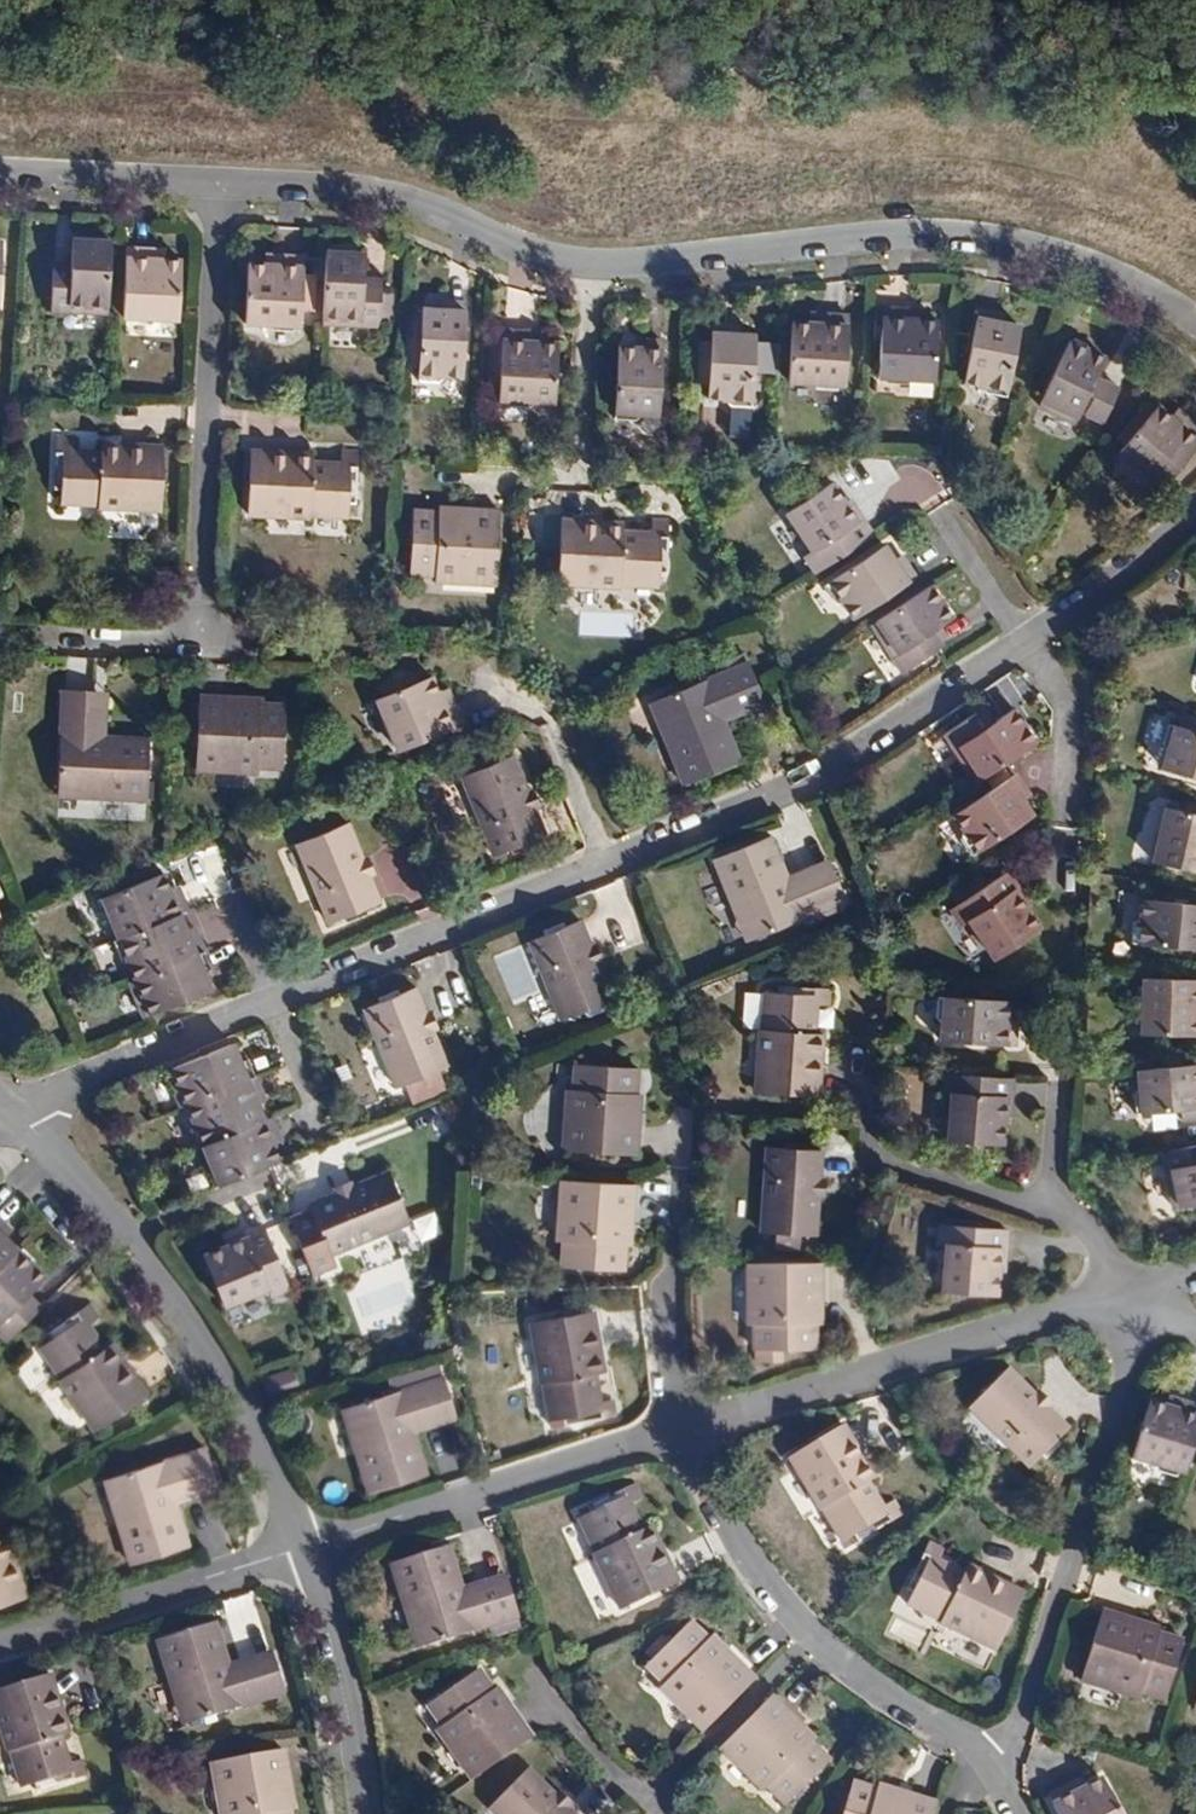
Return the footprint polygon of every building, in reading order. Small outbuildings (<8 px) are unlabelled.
[(112,313),(115,244),(79,241),(78,262),(77,273),(59,273),(57,310),(112,313)] [(5,306),(9,243),(0,243),(0,306),(5,306)] [(160,257),(161,247),(132,246),(128,315),(180,318),(184,259),(170,258),(160,257)] [(160,257),(170,258),(171,248),(161,247),(160,257)] [(329,252),(326,323),(382,327),(384,288),(364,287),(365,276),(366,255),(329,252)] [(279,266),(269,266),(254,265),(251,325),(304,328),(305,311),(317,312),(319,275),(308,274),(309,258),(280,256),(279,266)] [(279,266),(280,256),(270,256),(269,266),(279,266)] [(60,261),(59,273),(77,273),(78,262),(60,261)] [(364,287),(384,288),(385,277),(365,276),(364,287)] [(466,295),(449,294),(449,301),(440,300),(423,299),(420,370),(443,372),(450,366),(463,367),(466,295)] [(1016,323),(1000,320),(995,320),(996,312),(976,309),(966,380),(982,383),(988,389),(1006,391),(1016,323)] [(881,323),(873,322),(872,339),(880,339),(877,379),(930,383),(934,324),(919,323),(909,322),(910,313),(882,311),(882,315),(881,323)] [(920,314),(910,313),(909,322),(919,323),(920,314)] [(881,323),(882,315),(874,314),(873,322),(881,323)] [(807,316),(806,325),(817,325),(818,317),(807,316)] [(847,318),(818,317),(817,325),(806,325),(791,324),(788,383),(842,387),(847,318)] [(731,334),(732,327),(712,325),(711,342),(702,341),(699,385),(709,386),(708,398),(726,399),(734,404),(750,405),(750,393),(753,347),(754,336),(738,335),(731,334)] [(529,339),(530,330),(502,328),(501,339),(492,338),(489,379),(499,379),(499,385),(499,395),(551,399),(555,341),(539,340),(529,339)] [(529,339),(539,340),(540,331),(530,330),(529,339)] [(1079,408),(1095,373),(1104,353),(1069,338),(1040,401),(1075,417),(1079,408)] [(642,347),(634,347),(618,346),(613,417),(636,419),(642,413),(656,414),(660,342),(642,341),(642,347)] [(753,347),(750,393),(757,393),(759,348),(753,347)] [(1079,408),(1084,410),(1099,376),(1095,373),(1079,408)] [(1099,376),(1084,410),(1103,418),(1118,384),(1099,376)] [(1186,410),(1180,418),(1173,412),(1160,401),(1154,409),(1147,417),(1140,412),(1130,422),(1137,429),(1128,440),(1122,446),(1163,481),(1195,442),(1195,419),(1186,410)] [(1147,417),(1154,409),(1147,403),(1140,412),(1147,417)] [(1179,405),(1173,412),(1180,418),(1186,410),(1179,405)] [(1121,434),(1128,440),(1137,429),(1130,422),(1121,434)] [(82,439),(63,437),(58,483),(65,484),(63,495),(103,500),(102,507),(164,512),(170,449),(107,444),(106,453),(81,450),(82,439)] [(256,452),(253,517),(315,520),(315,513),(354,515),(355,501),(361,501),(364,454),(346,454),(346,465),(317,463),(317,455),(256,452)] [(853,527),(840,507),(827,487),(783,516),(810,556),(804,560),(816,577),(871,539),(860,523),(853,527)] [(846,503),(840,507),(853,527),(860,523),(846,503)] [(442,516),(416,515),(412,577),(438,579),(444,585),(455,585),(461,580),(478,581),(484,586),(497,587),(501,515),(443,512),(442,516)] [(619,526),(557,522),(552,587),(614,590),(615,582),(654,585),(655,571),(662,571),(665,526),(647,524),(646,535),(618,533),(619,526)] [(910,579),(901,564),(894,569),(889,561),(881,549),(824,589),(835,608),(844,610),(850,621),(910,579)] [(896,557),(889,561),(894,569),(901,564),(896,557)] [(928,585),(870,626),(900,672),(934,650),(923,634),(932,628),(949,617),(928,585)] [(923,634),(934,650),(942,645),(932,628),(923,634)] [(715,712),(757,696),(744,663),(653,700),(660,717),(655,720),(681,784),(736,762),(719,721),(715,712)] [(461,723),(450,698),(441,702),(437,691),(431,677),(378,701),(400,752),(461,723)] [(97,735),(99,689),(66,687),(60,787),(79,788),(79,793),(147,797),(150,738),(106,735),(97,735)] [(446,688),(437,691),(441,702),(450,698),(446,688)] [(109,689),(99,689),(97,735),(106,735),(109,689)] [(262,700),(203,696),(199,770),(211,771),(218,766),(236,767),(242,773),(250,773),(256,768),(282,769),(286,706),(262,705),(262,700)] [(715,712),(719,721),(761,705),(757,696),(715,712)] [(647,702),(655,720),(660,717),(653,700),(647,702)] [(984,715),(975,721),(984,736),(994,729),(984,715)] [(943,742),(974,791),(1033,751),(1011,718),(994,729),(984,736),(975,721),(943,742)] [(1189,718),(1184,731),(1173,728),(1167,748),(1171,756),(1167,769),(1195,778),(1195,721),(1189,718)] [(540,834),(530,810),(523,791),(509,756),(461,775),(492,853),(540,834)] [(989,790),(994,796),(1007,788),(1003,781),(989,790)] [(1030,820),(1021,807),(1017,801),(1022,798),(1013,784),(1007,788),(994,796),(954,823),(960,833),(960,844),(971,860),(1030,820)] [(523,791),(530,810),(538,806),(531,787),(523,791)] [(1026,804),(1022,798),(1017,801),(1021,807),(1026,804)] [(1170,812),(1158,865),(1195,873),(1195,818),(1170,812)] [(368,875),(360,856),(347,822),(299,842),(331,921),(379,902),(368,875)] [(846,900),(832,868),(790,885),(786,876),(770,836),(715,857),(741,923),(747,921),(754,937),(846,900)] [(367,853),(360,856),(368,875),(375,872),(367,853)] [(829,859),(786,876),(790,885),(832,868),(829,859)] [(115,925),(122,943),(184,919),(190,916),(181,894),(175,897),(171,889),(165,874),(99,900),(107,919),(115,925)] [(1014,893),(1019,890),(1009,874),(954,912),(964,927),(971,922),(996,961),(1040,931),(1026,910),(1014,893)] [(178,886),(171,889),(175,897),(181,894),(178,886)] [(1014,893),(1026,910),(1031,907),(1019,890),(1014,893)] [(1150,909),(1150,922),(1144,931),(1144,950),(1195,951),(1195,911),(1150,909)] [(208,948),(233,939),(225,915),(200,923),(208,948)] [(188,932),(184,919),(122,943),(117,945),(124,961),(132,966),(138,982),(206,955),(199,936),(191,939),(188,932)] [(612,999),(598,963),(590,943),(580,920),(532,940),(564,1019),(612,999)] [(747,921),(741,923),(748,939),(754,937),(747,921)] [(191,939),(199,936),(196,929),(188,932),(191,939)] [(598,940),(590,943),(598,963),(606,960),(598,940)] [(138,982),(133,984),(146,1016),(213,990),(205,973),(212,970),(206,955),(138,982)] [(1147,980),(1146,1036),(1195,1037),(1195,981),(1147,980)] [(434,1030),(425,1009),(416,986),(366,1005),(397,1083),(447,1063),(434,1030)] [(767,1030),(760,1030),(756,1093),(819,1095),(822,1032),(816,1032),(817,1005),(827,1006),(828,988),(782,986),(782,992),(769,992),(767,1030)] [(1010,1005),(939,1000),(938,1020),(944,1030),(943,1045),(1014,1050),(1015,1030),(1009,1030),(1009,1022),(1010,1005)] [(431,1006),(425,1009),(434,1030),(440,1027),(431,1006)] [(186,1106),(192,1104),(258,1077),(250,1057),(243,1060),(237,1043),(171,1070),(186,1106)] [(639,1071),(578,1065),(576,1089),(569,1096),(568,1105),(575,1115),(573,1132),(567,1137),(566,1148),(638,1154),(642,1096),(637,1095),(639,1071)] [(1195,1118),(1195,1065),(1142,1070),(1143,1086),(1139,1095),(1140,1114),(1189,1109),(1190,1118),(1195,1118)] [(202,1148),(208,1146),(268,1121),(261,1101),(258,1093),(264,1091),(258,1077),(192,1104),(196,1116),(193,1124),(202,1148)] [(1002,1148),(1004,1123),(1005,1102),(1010,1103),(1011,1083),(946,1078),(944,1096),(951,1097),(948,1143),(1002,1148)] [(267,1099),(264,1091),(258,1093),(261,1101),(267,1099)] [(219,1189),(275,1167),(285,1162),(277,1142),(275,1135),(281,1133),(275,1118),(268,1121),(208,1146),(213,1157),(211,1169),(219,1189)] [(283,1139),(281,1133),(275,1135),(277,1142),(283,1139)] [(1166,1153),(1176,1208),(1195,1204),(1195,1147),(1166,1153)] [(815,1238),(816,1212),(818,1190),(820,1153),(768,1148),(763,1235),(776,1236),(776,1252),(799,1253),(800,1237),(815,1238)] [(391,1172),(357,1184),(337,1193),(313,1203),(315,1208),(294,1216),(317,1272),(337,1264),(332,1252),(410,1220),(391,1172)] [(337,1193),(357,1184),(354,1177),(334,1185),(337,1193)] [(630,1246),(635,1186),(563,1181),(562,1195),(566,1203),(565,1220),(560,1223),(559,1234),(564,1240),(562,1266),(624,1270),(626,1246),(630,1246)] [(818,1190),(816,1212),(825,1212),(826,1191),(818,1190)] [(419,1241),(442,1236),(437,1212),(414,1217),(419,1241)] [(23,1248),(9,1235),(4,1229),(9,1225),(0,1215),(0,1272),(23,1248)] [(999,1295),(1001,1271),(1003,1247),(1008,1248),(1009,1229),(943,1223),(942,1242),(950,1243),(946,1291),(999,1295)] [(252,1238),(232,1246),(208,1255),(227,1304),(272,1287),(274,1293),(291,1286),(267,1224),(250,1231),(252,1238)] [(14,1230),(9,1225),(4,1229),(9,1235),(14,1230)] [(229,1240),(232,1246),(252,1238),(250,1231),(229,1240)] [(0,1272),(0,1327),(13,1340),(41,1312),(25,1295),(32,1288),(47,1274),(23,1248),(0,1272)] [(823,1322),(824,1268),(751,1268),(750,1274),(756,1282),(756,1297),(751,1304),(750,1311),(750,1316),(752,1319),(756,1322),(756,1347),(819,1347),(819,1322),(823,1322)] [(49,1305),(32,1288),(25,1295),(41,1312),(49,1305)] [(91,1307),(52,1331),(56,1337),(45,1345),(66,1377),(62,1380),(97,1432),(150,1397),(114,1344),(107,1349),(92,1326),(100,1321),(91,1307)] [(543,1382),(550,1381),(557,1418),(571,1416),(572,1422),(616,1415),(613,1397),(603,1398),(599,1372),(607,1370),(596,1309),(533,1319),(543,1382)] [(412,1421),(455,1408),(441,1362),(404,1374),(407,1385),(393,1389),(350,1403),(356,1423),(349,1425),(370,1492),(427,1474),(415,1431),(412,1421)] [(303,1388),(296,1365),(264,1375),(271,1398),(303,1388)] [(1070,1429),(1050,1410),(1035,1394),(1010,1368),(971,1406),(1031,1467),(1070,1429)] [(389,1379),(393,1389),(407,1385),(404,1374),(389,1379)] [(1040,1390),(1035,1394),(1050,1410),(1055,1405),(1040,1390)] [(1171,1399),(1168,1408),(1174,1409),(1178,1411),(1181,1402),(1171,1399)] [(1185,1473),(1195,1436),(1195,1407),(1181,1402),(1178,1411),(1174,1409),(1168,1408),(1151,1403),(1134,1458),(1185,1473)] [(343,1405),(349,1425),(356,1423),(350,1403),(343,1405)] [(458,1417),(455,1408),(412,1421),(415,1431),(458,1417)] [(878,1477),(845,1423),(790,1456),(822,1511),(829,1507),(849,1539),(860,1532),(864,1538),(904,1514),(895,1499),(885,1505),(871,1481),(878,1477)] [(120,1493),(113,1495),(135,1561),(191,1544),(178,1500),(175,1492),(219,1478),(208,1445),(114,1474),(120,1493)] [(434,1456),(448,1483),(465,1474),(451,1447),(434,1456)] [(107,1476),(113,1495),(120,1493),(114,1474),(107,1476)] [(221,1487),(219,1478),(175,1492),(178,1500),(221,1487)] [(595,1552),(622,1608),(680,1580),(653,1524),(646,1528),(634,1503),(644,1498),(636,1482),(594,1502),(597,1507),(585,1513),(602,1549),(595,1552)] [(28,1593),(10,1533),(3,1536),(0,1524),(0,1602),(28,1593)] [(466,1596),(463,1586),(450,1544),(392,1561),(412,1627),(420,1625),(425,1644),(520,1615),(510,1582),(466,1596)] [(941,1561),(945,1551),(929,1544),(909,1585),(915,1587),(909,1600),(944,1617),(941,1623),(997,1649),(1025,1592),(968,1565),(965,1572),(941,1561)] [(466,1596),(510,1582),(507,1573),(463,1586),(466,1596)] [(1104,1610),(1082,1681),(1095,1685),(1102,1681),(1120,1686),(1122,1693),(1133,1697),(1141,1693),(1166,1701),(1185,1641),(1161,1633),(1162,1628),(1104,1610)] [(706,1729),(757,1678),(712,1634),(709,1637),(691,1619),(648,1663),(665,1681),(666,1690),(675,1699),(684,1699),(695,1711),(695,1719),(706,1729)] [(286,1691),(276,1659),(231,1672),(229,1663),(216,1621),(159,1638),(180,1705),(186,1703),(192,1720),(286,1691)] [(420,1625),(412,1627),(418,1646),(425,1644),(420,1625)] [(273,1649),(229,1663),(231,1672),(276,1659),(273,1649)] [(493,1688),(479,1668),(429,1703),(443,1722),(441,1731),(448,1740),(457,1742),(468,1758),(466,1766),(473,1777),(533,1735),(497,1685),(493,1688)] [(0,1686),(0,1720),(8,1747),(17,1745),(28,1783),(42,1779),(44,1786),(87,1773),(82,1755),(71,1759),(63,1731),(71,1728),(53,1671),(0,1686)] [(753,1720),(724,1748),(733,1756),(742,1757),(753,1768),(754,1777),(761,1785),(771,1786),(789,1804),(833,1760),(815,1742),(818,1739),(775,1697),(753,1720)] [(185,1722),(192,1720),(186,1703),(180,1705),(185,1722)] [(214,1760),(217,1776),(225,1782),(227,1798),(222,1804),(224,1813),(291,1813),(290,1808),(294,1807),(284,1748),(214,1760)] [(571,1810),(555,1793),(528,1767),(490,1804),(500,1813),(575,1813),(571,1810)] [(1085,1778),(1076,1783),(1081,1791),(1090,1787),(1085,1778)] [(1076,1783),(1049,1796),(1058,1813),(1124,1813),(1105,1779),(1090,1787),(1081,1791),(1076,1783)] [(938,1803),(879,1785),(878,1789),(854,1782),(844,1813),(935,1813),(938,1805),(938,1803)] [(560,1789),(555,1793),(571,1810),(575,1805),(560,1789)]
